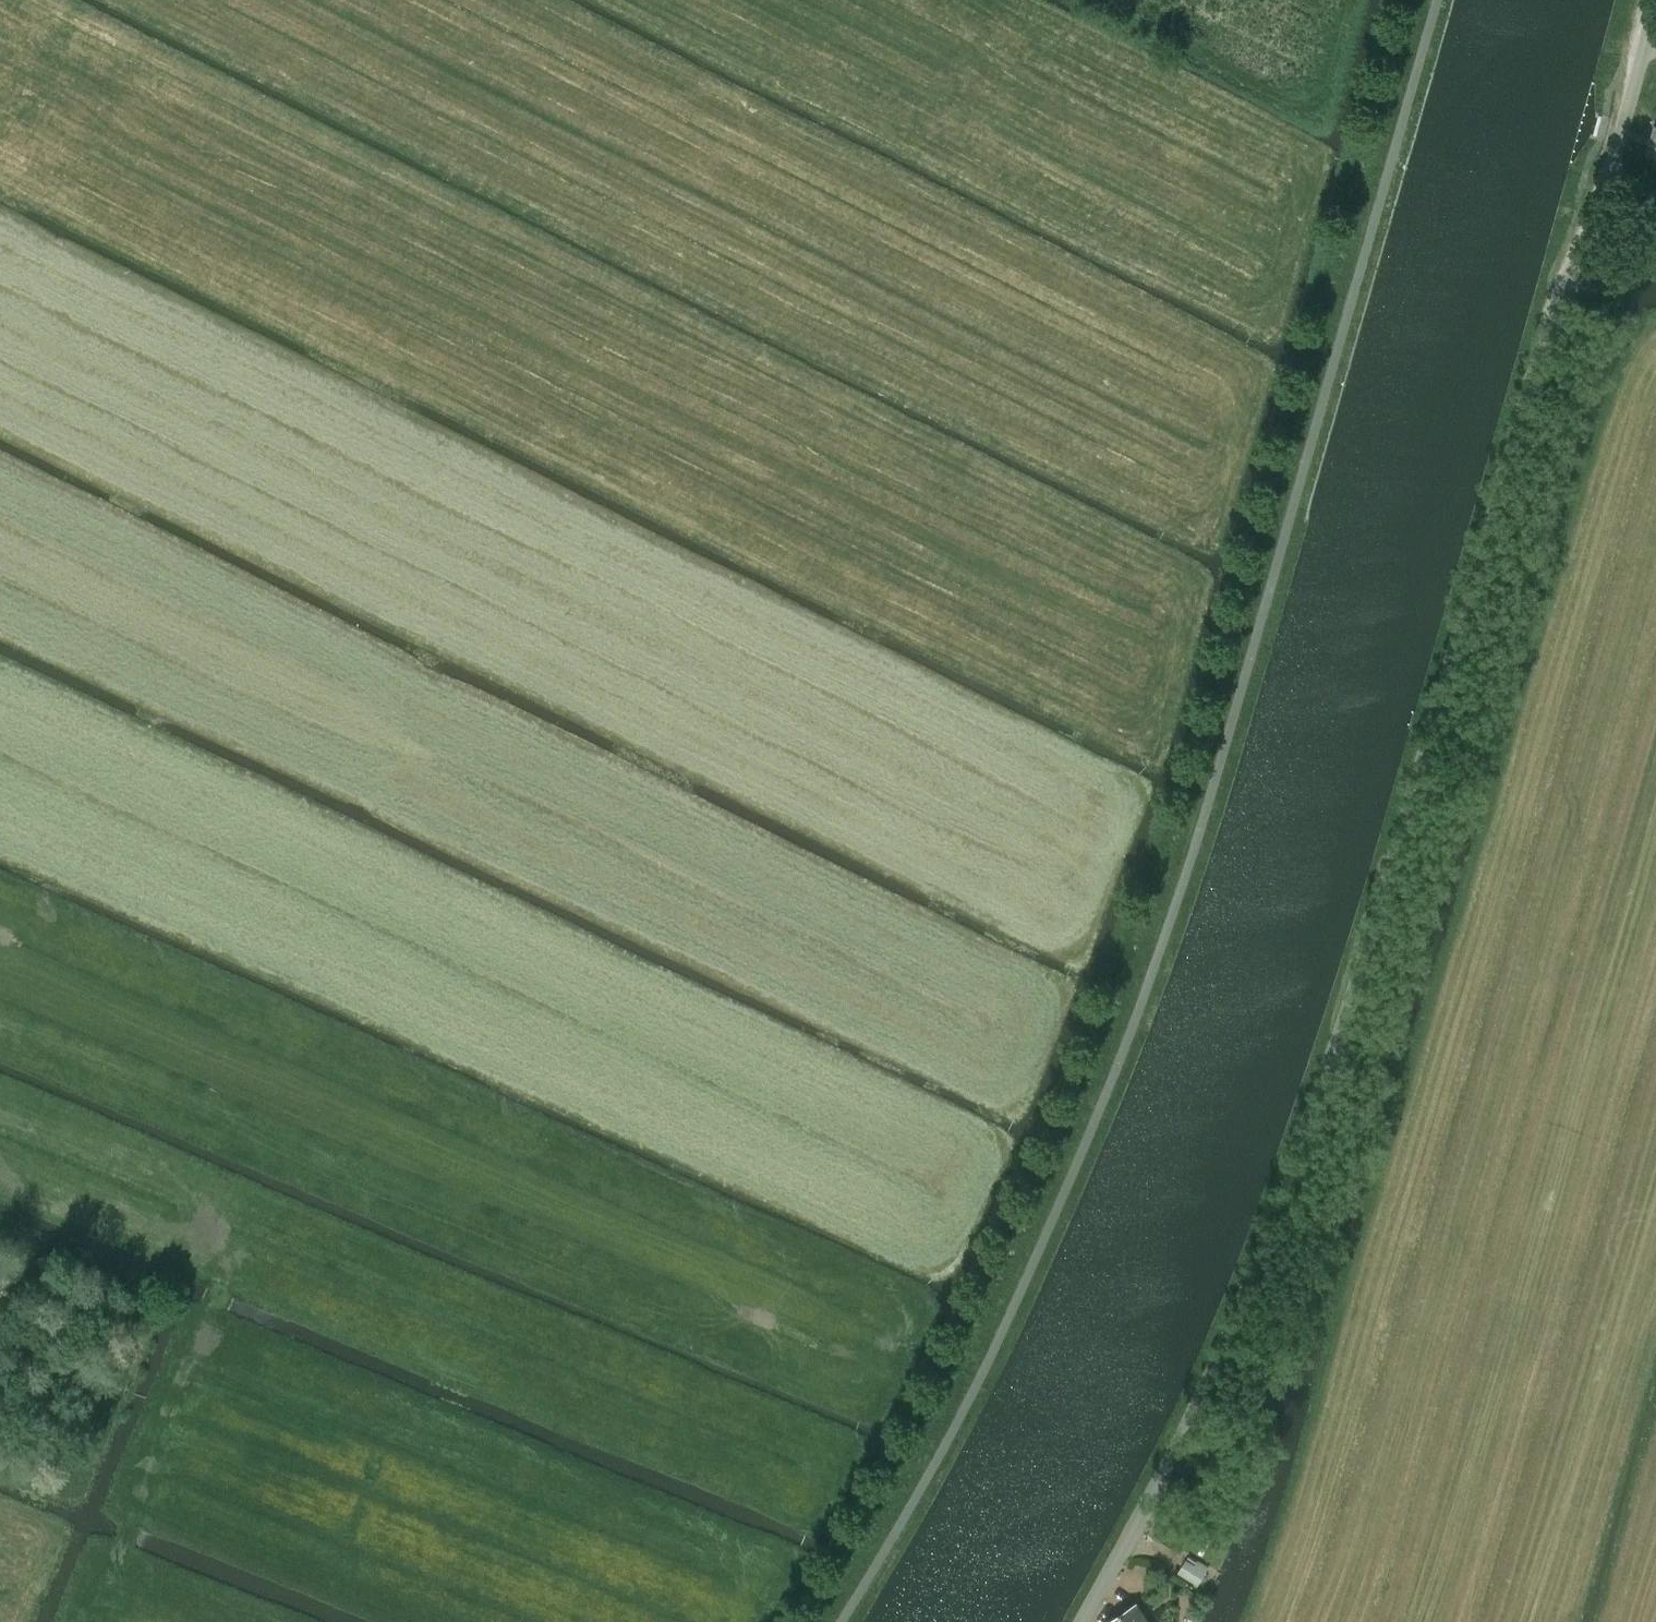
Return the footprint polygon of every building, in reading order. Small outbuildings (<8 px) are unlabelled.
[(1645,155),(1655,158),(1655,126),(1653,125),(1649,137),(1652,138),(1651,143),(1648,143),(1645,155)] [(1206,1571),(1185,1559),(1177,1572),(1197,1584),(1206,1571)] [(1108,1621),(1146,1621),(1135,1605),(1108,1621)]
